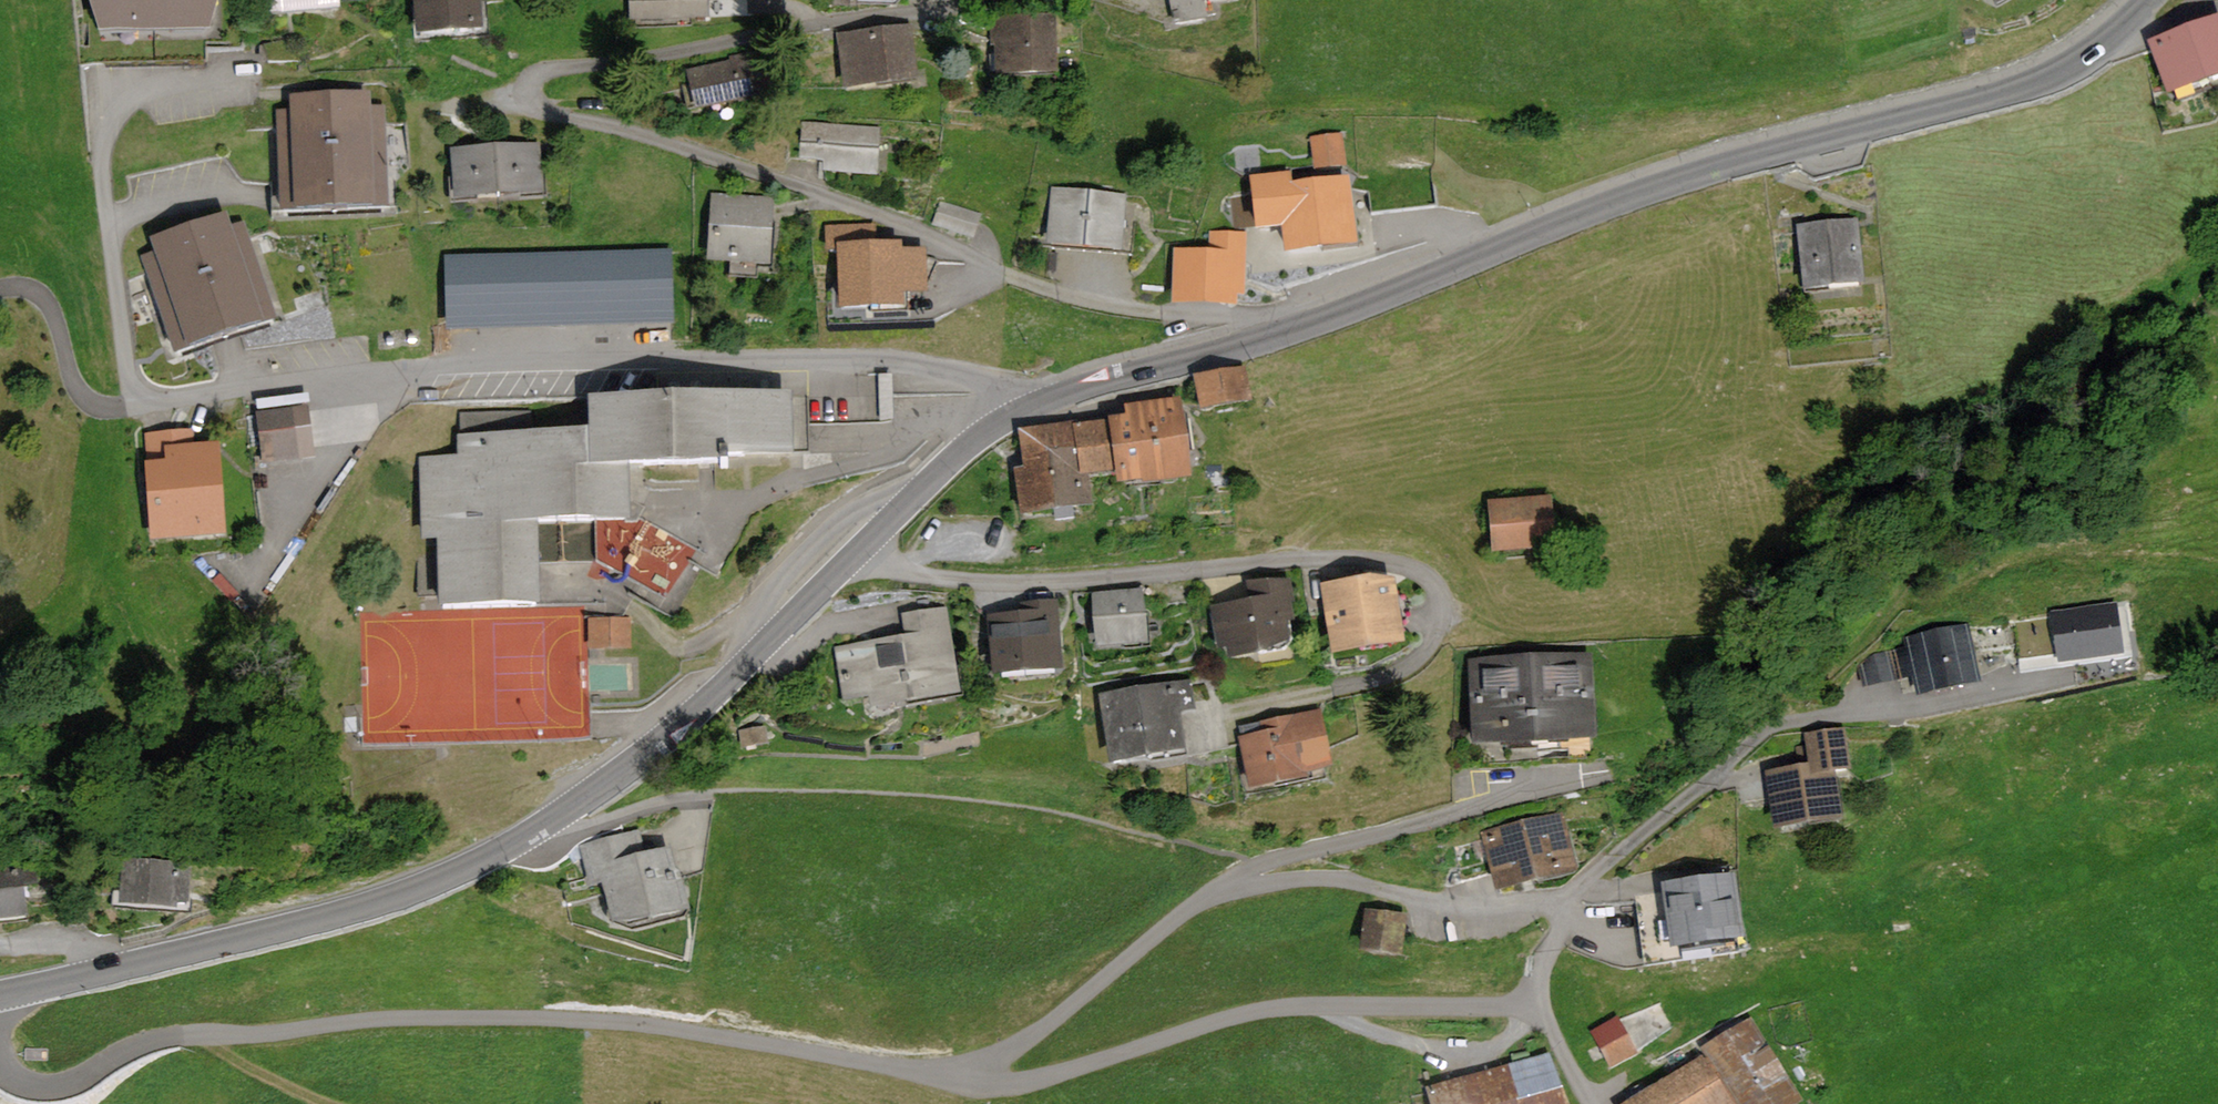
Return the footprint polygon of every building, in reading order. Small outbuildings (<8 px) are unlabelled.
[(100,32),(211,32),(220,0),(90,0),(100,32)] [(333,0),(253,0),(253,12),(333,11),(333,0)] [(404,34),(471,32),(470,0),(404,0),(404,34)] [(627,15),(703,15),(703,0),(627,0),(627,15)] [(1161,20),(1188,17),(1186,0),(1158,0),(1161,20)] [(2217,71),(2217,46),(2211,22),(2139,43),(2152,89),(2217,71)] [(1052,24),(987,23),(987,77),(1051,77),(1052,24)] [(902,32),(833,38),(838,89),(907,83),(902,32)] [(726,64),(676,73),(684,115),(733,106),(726,64)] [(289,110),(277,111),(281,211),(389,206),(384,106),(371,107),(371,94),(289,98),(289,110)] [(1318,173),(1352,168),(1346,126),(1312,131),(1318,173)] [(797,127),(795,160),(811,161),(810,182),(879,186),(882,132),(797,127)] [(532,146),(443,147),(444,199),(532,199),(532,146)] [(1347,247),(1342,181),(1264,188),(1270,253),(1347,247)] [(1049,189),(1042,243),(1115,254),(1123,200),(1049,189)] [(705,191),(698,257),(760,263),(767,198),(705,191)] [(979,218),(939,200),(930,220),(970,237),(979,218)] [(154,253),(142,257),(175,353),(279,318),(246,221),(232,226),(228,214),(150,240),(154,253)] [(880,239),(879,218),(828,219),(829,243),(838,243),(839,307),(907,306),(907,289),(929,288),(928,238),(880,239)] [(1858,220),(1794,224),(1798,291),(1862,287),(1858,220)] [(1167,250),(1161,306),(1219,312),(1225,256),(1167,250)] [(668,254),(442,256),(443,328),(669,327),(668,254)] [(1234,370),(1182,377),(1187,410),(1239,403),(1234,370)] [(778,464),(778,401),(576,401),(576,433),(453,433),(453,451),(416,451),(416,545),(432,545),(431,603),(521,603),(521,517),(608,517),(608,464),(778,464)] [(1171,490),(1167,404),(1119,406),(1120,429),(1007,436),(1011,514),(1083,510),(1082,495),(1171,490)] [(316,455),(308,406),(269,413),(277,461),(316,455)] [(141,547),(228,538),(218,434),(130,443),(141,547)] [(1556,551),(1551,500),(1489,506),(1494,558),(1556,551)] [(698,533),(601,521),(597,561),(648,567),(645,590),(662,592),(660,603),(689,607),(698,533)] [(1393,578),(1322,586),(1329,654),(1401,647),(1393,578)] [(1295,645),(1292,581),(1209,585),(1213,649),(1295,645)] [(1143,591),(1092,596),(1097,647),(1148,641),(1143,591)] [(984,681),(1053,672),(1043,600),(974,609),(984,681)] [(2114,607),(2053,615),(2059,657),(2120,649),(2114,607)] [(966,698),(952,608),(901,616),(906,643),(841,654),(850,716),(966,698)] [(590,644),(634,644),(634,612),(590,612),(590,644)] [(1984,688),(1972,630),(1866,651),(1874,689),(1922,680),(1926,700),(1984,688)] [(1596,748),(1594,657),(1469,659),(1471,750),(1596,748)] [(1190,680),(1098,695),(1110,765),(1188,752),(1181,710),(1195,708),(1190,680)] [(1312,753),(1306,715),(1256,723),(1257,730),(1219,736),(1228,795),(1283,786),(1279,759),(1312,753)] [(1841,819),(1833,726),(1805,728),(1808,757),(1759,761),(1765,825),(1841,819)] [(1574,874),(1562,809),(1483,824),(1495,889),(1574,874)] [(634,833),(585,845),(595,887),(603,885),(613,925),(682,908),(668,851),(640,857),(634,833)] [(47,908),(35,860),(0,869),(0,920),(47,908)] [(195,866),(131,867),(132,909),(195,907),(195,866)] [(1732,873),(1661,877),(1665,944),(1736,940),(1732,873)] [(1407,916),(1368,910),(1362,953),(1401,958),(1407,916)] [(1741,1103),(1806,1103),(1757,1016),(1707,1044),(1741,1103)] [(1605,1070),(1632,1055),(1613,1022),(1586,1037),(1605,1070)] [(1705,1041),(1665,1062),(1676,1083),(1636,1103),(1737,1103),(1705,1041)] [(1552,1050),(1427,1089),(1431,1103),(1569,1103),(1552,1050)]
